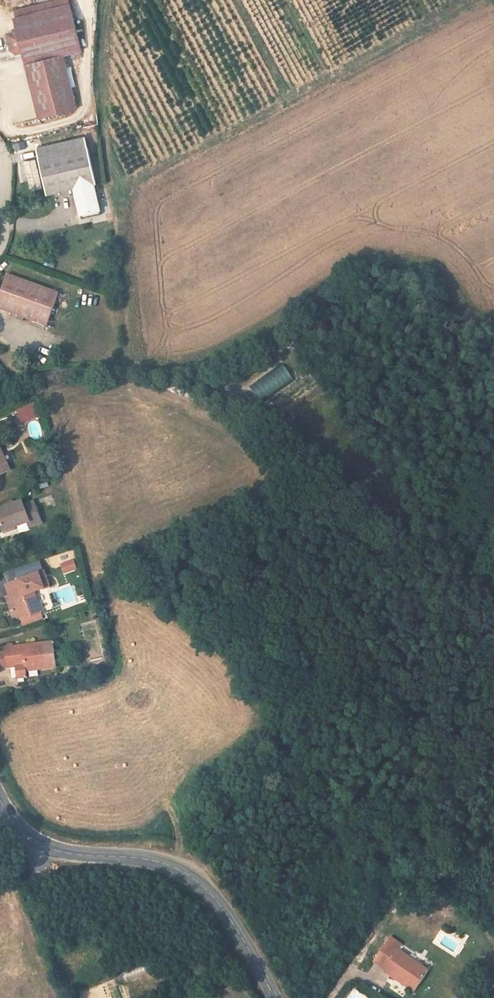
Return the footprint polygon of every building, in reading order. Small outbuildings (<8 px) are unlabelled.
[(77,11),(75,2),(19,14),(21,23),(77,11)] [(66,46),(85,42),(77,11),(21,23),(21,25),(12,28),(16,48),(26,46),(42,113),(80,104),(66,46)] [(73,185),(79,216),(85,215),(85,211),(98,208),(93,182),(96,181),(88,144),(86,135),(37,144),(39,154),(46,191),(73,185)] [(10,271),(0,306),(0,307),(4,308),(50,323),(57,298),(60,286),(10,271)] [(283,364),(250,387),(260,401),(293,379),(283,364)] [(9,414),(12,423),(23,419),(23,418),(38,412),(34,404),(9,414)] [(37,500),(35,493),(22,496),(25,505),(37,500)] [(25,505),(22,496),(21,494),(0,503),(0,517),(4,526),(30,516),(31,522),(43,517),(37,500),(25,505)] [(61,563),(63,573),(77,569),(74,559),(61,563)] [(29,571),(9,578),(20,614),(41,607),(35,586),(50,581),(44,566),(29,571)] [(5,646),(7,663),(16,662),(18,675),(26,673),(25,667),(55,662),(51,638),(5,646)] [(388,925),(373,948),(385,955),(383,960),(413,979),(427,959),(396,939),(400,933),(388,925)]
